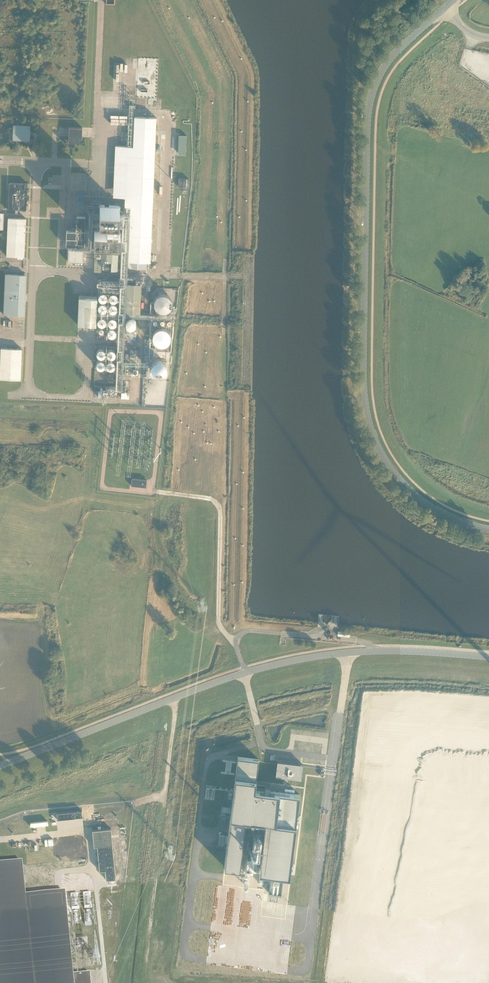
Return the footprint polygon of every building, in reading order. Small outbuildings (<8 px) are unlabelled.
[(147,261),(150,262),(156,117),(135,116),(134,146),(116,145),(113,197),(126,197),(125,206),(131,207),(128,267),(146,268),(147,261)] [(13,140),(30,140),(30,125),(13,125),(13,140)] [(82,127),(69,127),(69,142),(82,142),(82,127)] [(187,135),(179,135),(178,154),(186,154),(187,135)] [(189,179),(179,178),(178,186),(189,187),(189,179)] [(8,209),(26,209),(28,183),(9,183),(8,209)] [(100,218),(119,218),(119,205),(100,204),(100,218)] [(86,216),(77,216),(76,230),(67,230),(66,245),(84,246),(86,216)] [(6,256),(24,257),(26,218),(8,218),(6,256)] [(94,240),(120,241),(120,231),(117,230),(117,228),(107,227),(107,230),(94,229),(94,240)] [(68,261),(84,262),(84,250),(69,249),(68,261)] [(111,268),(118,269),(118,252),(95,251),(95,255),(100,255),(100,258),(94,258),(94,271),(101,271),(101,260),(112,260),(111,268)] [(26,275),(5,274),(3,314),(24,315),(26,275)] [(141,284),(127,283),(126,312),(140,313),(141,284)] [(157,293),(158,310),(172,309),(171,293),(157,293)] [(78,324),(96,325),(97,296),(79,295),(78,324)] [(136,327),(138,318),(130,316),(129,326),(136,327)] [(153,332),(160,347),(174,340),(167,325),(153,332)] [(21,380),(22,349),(1,348),(0,367),(0,379),(21,380)] [(169,371),(167,358),(153,360),(155,374),(169,371)] [(131,485),(146,487),(147,479),(132,478),(131,485)] [(222,803),(221,810),(231,811),(224,866),(240,868),(246,818),(265,820),(259,871),(289,874),(299,793),(255,788),(258,758),(238,756),(232,805),(222,803)] [(277,761),(275,775),(301,779),(303,764),(277,761)] [(57,812),(57,819),(82,817),(82,810),(57,812)] [(113,844),(112,827),(92,829),(94,846),(97,845),(100,870),(105,870),(106,878),(111,878),(116,878),(113,848),(113,844)] [(247,855),(245,869),(256,870),(257,856),(247,855)] [(90,974),(73,976),(72,970),(71,955),(70,944),(67,920),(66,911),(64,895),(26,898),(22,865),(0,867),(0,982),(91,982),(90,974)] [(73,909),(93,908),(92,894),(72,895),(73,909)] [(287,920),(285,932),(291,933),(293,921),(287,920)]
